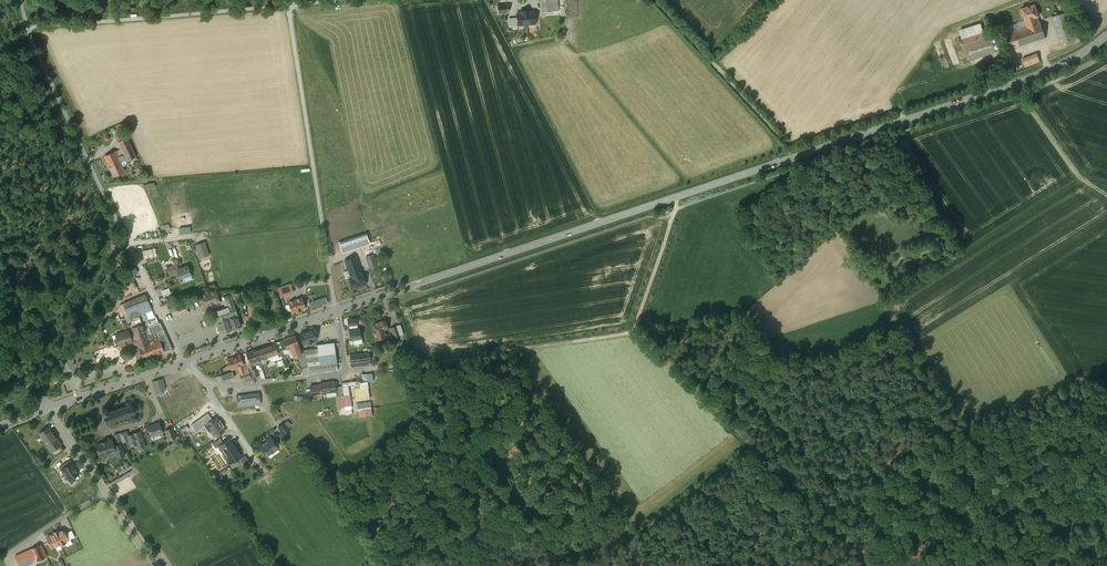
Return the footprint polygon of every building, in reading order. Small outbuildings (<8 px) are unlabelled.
[(514,4),(514,9),(528,8),(527,0),(513,0),(514,4)] [(542,12),(559,10),(558,0),(541,0),(542,12)] [(497,4),(498,13),(509,12),(508,4),(501,5),(501,4),(497,4)] [(1024,20),(1026,26),(1040,22),(1038,16),(1034,4),(1021,8),(1025,20),(1024,20)] [(511,17),(511,25),(539,23),(538,11),(532,12),(532,9),(517,10),(517,17),(511,17)] [(1067,12),(1052,17),(1060,43),(1076,38),(1067,12)] [(1007,32),(1004,33),(1009,50),(1046,38),(1040,22),(1026,26),(1023,27),(1022,25),(1017,27),(1016,24),(1005,27),(1007,32)] [(960,30),(962,37),(982,31),(980,24),(960,30)] [(962,37),(962,38),(969,60),(995,52),(988,29),(982,31),(962,37)] [(1037,54),(1022,59),(1025,66),(1040,61),(1037,54)] [(121,123),(114,126),(116,132),(123,129),(121,123)] [(119,148),(103,155),(113,176),(124,172),(119,163),(135,156),(126,135),(115,140),(119,148)] [(366,232),(339,242),(343,254),(370,244),(366,232)] [(205,241),(195,245),(200,258),(210,255),(205,241)] [(155,248),(143,251),(144,258),(157,256),(155,248)] [(375,254),(366,257),(369,267),(378,264),(375,254)] [(349,280),(353,288),(367,283),(357,256),(347,259),(353,278),(349,280)] [(186,259),(166,265),(168,274),(177,271),(180,279),(192,275),(186,259)] [(278,287),(281,297),(294,293),(290,283),(278,287)] [(163,290),(165,296),(172,293),(170,288),(163,290)] [(208,292),(200,295),(204,307),(220,302),(216,290),(208,292)] [(145,294),(122,304),(128,316),(151,307),(145,294)] [(231,294),(224,296),(227,307),(214,311),(221,333),(242,326),(231,294)] [(301,297),(289,301),(293,312),(305,308),(301,297)] [(325,297),(309,302),(311,308),(327,302),(325,297)] [(175,302),(167,305),(170,312),(177,309),(175,302)] [(386,314),(373,319),(378,334),(388,330),(386,324),(389,323),(386,314)] [(133,327),(142,324),(139,316),(134,318),(134,319),(135,324),(132,325),(133,327)] [(159,322),(149,326),(148,327),(150,334),(147,335),(148,336),(147,337),(142,324),(133,327),(132,327),(134,333),(130,335),(129,335),(132,341),(132,343),(133,343),(135,349),(134,349),(134,350),(132,350),(132,351),(133,355),(134,355),(136,355),(139,362),(145,360),(144,358),(172,349),(171,347),(172,347),(172,346),(171,344),(170,344),(169,343),(170,343),(170,342),(169,340),(168,340),(167,339),(168,339),(168,338),(167,336),(166,336),(165,333),(164,330),(164,331),(163,329),(163,328),(163,327),(162,324),(161,324),(160,323),(159,322)] [(396,326),(391,327),(395,338),(400,336),(396,326)] [(360,327),(349,329),(350,340),(361,339),(360,327)] [(312,329),(299,333),(303,344),(316,340),(312,329)] [(128,331),(116,335),(117,338),(115,338),(115,340),(116,342),(117,343),(119,342),(120,345),(132,341),(129,335),(130,335),(128,331)] [(295,335),(283,340),(286,348),(289,347),(293,357),(296,356),(301,368),(306,367),(295,335)] [(333,340),(317,341),(318,348),(303,350),(311,373),(337,369),(333,340)] [(275,342),(246,352),(250,363),(279,353),(275,342)] [(369,352),(349,355),(351,368),(371,365),(369,352)] [(241,353),(227,358),(231,370),(237,368),(241,380),(251,377),(246,362),(244,363),(241,353)] [(258,367),(252,369),(254,376),(260,374),(258,367)] [(163,378),(152,381),(155,392),(156,396),(166,389),(163,378)] [(320,384),(309,385),(311,397),(324,396),(323,393),(336,392),(335,380),(320,381),(320,384)] [(259,392),(237,394),(238,406),(260,404),(259,392)] [(127,405),(117,408),(117,406),(113,407),(114,409),(109,411),(107,407),(102,409),(104,413),(103,413),(104,416),(107,423),(108,423),(109,424),(110,424),(111,424),(111,423),(111,422),(130,416),(131,421),(138,419),(136,414),(135,414),(135,413),(136,412),(135,412),(136,410),(137,410),(137,409),(136,409),(136,407),(136,406),(135,406),(133,405),(132,404),(131,401),(131,400),(131,401),(126,402),(125,402),(126,403),(127,405)] [(359,402),(360,416),(373,415),(372,401),(359,402)] [(215,416),(204,423),(210,431),(212,430),(217,436),(225,431),(215,416)] [(199,418),(192,422),(197,430),(204,426),(199,418)] [(280,426),(284,435),(292,431),(289,426),(292,425),(290,421),(280,426)] [(160,422),(148,426),(151,436),(163,432),(160,422)] [(183,427),(185,433),(191,431),(189,425),(183,427)] [(49,427),(39,433),(52,451),(61,445),(49,427)] [(165,430),(168,441),(176,438),(172,427),(165,430)] [(140,431),(127,436),(130,445),(136,443),(139,449),(145,447),(140,431)] [(242,455),(229,437),(220,442),(217,438),(209,444),(213,450),(218,447),(230,463),(242,455)] [(112,438),(96,444),(100,457),(116,452),(118,457),(125,455),(121,443),(114,445),(112,438)] [(270,438),(258,446),(267,459),(279,451),(270,438)] [(247,455),(242,458),(245,464),(250,461),(247,455)] [(60,466),(66,477),(68,476),(72,483),(77,480),(75,478),(82,475),(73,459),(60,466)] [(129,462),(118,467),(120,472),(131,468),(129,462)] [(54,533),(47,537),(52,548),(60,544),(61,545),(65,542),(68,540),(65,533),(63,529),(59,531),(58,530),(54,533)] [(65,533),(68,540),(75,537),(72,530),(65,533)] [(15,556),(19,565),(26,565),(46,557),(41,544),(15,556)]
